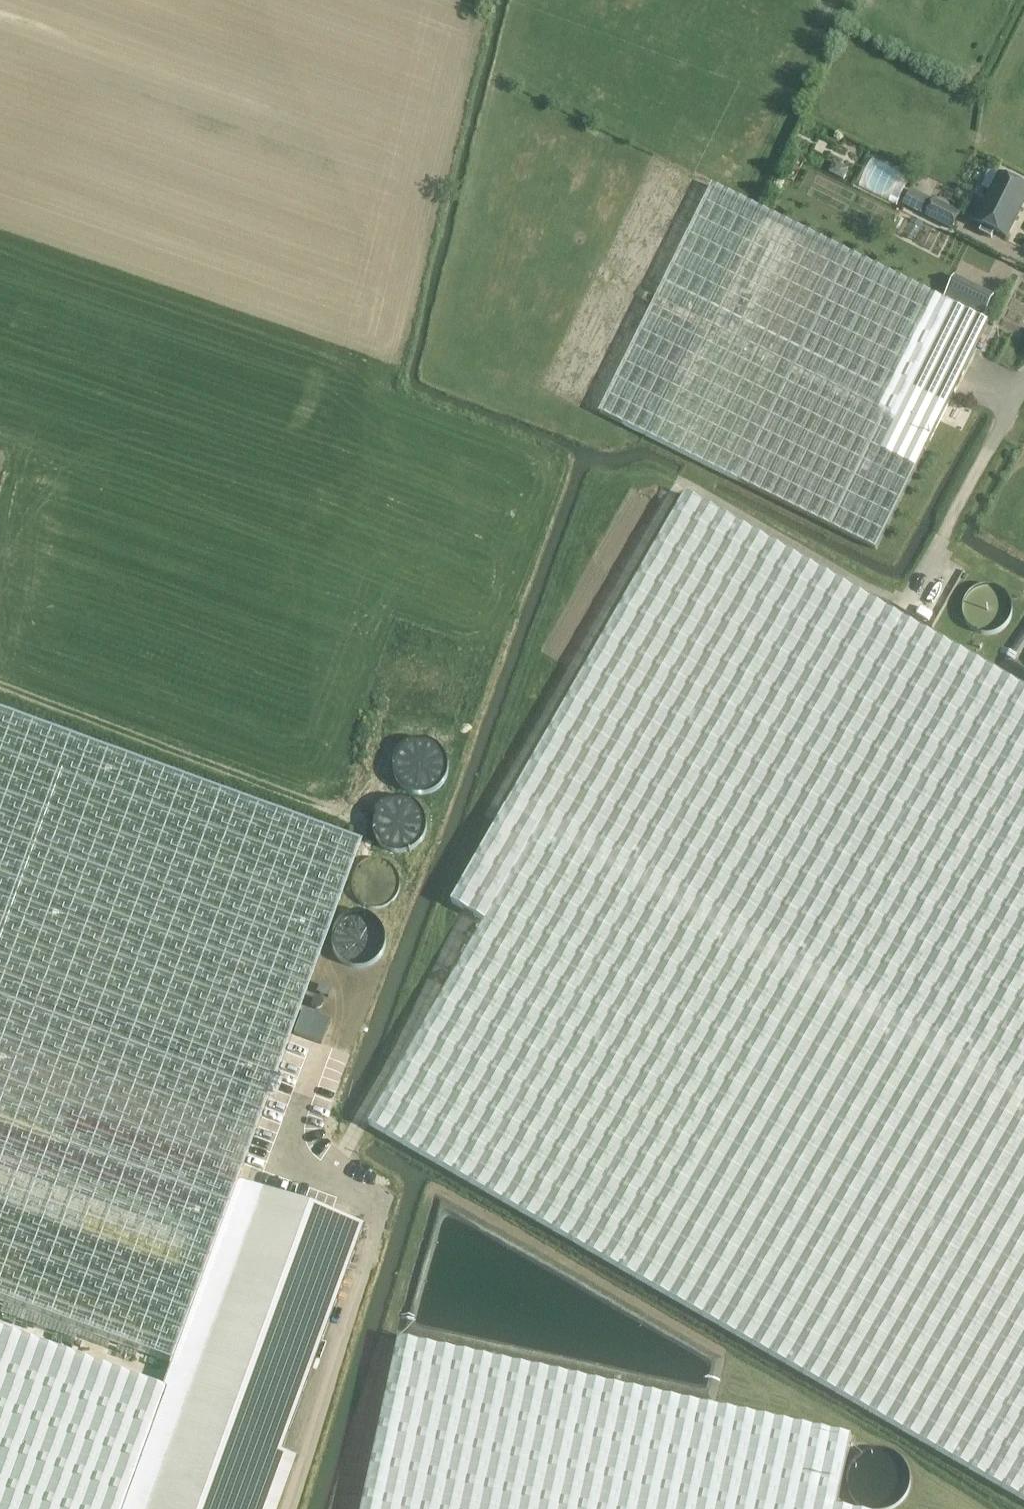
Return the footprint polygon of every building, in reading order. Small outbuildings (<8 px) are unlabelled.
[(857,184),(898,201),(910,172),(870,154),(857,184)] [(991,238),(994,231),(1006,237),(1023,201),(1023,188),(999,175),(976,222),(982,225),(979,232),(991,238)] [(875,550),(988,323),(711,184),(598,410),(875,550)] [(903,205),(953,230),(961,213),(932,199),(932,200),(911,189),(903,205)] [(1023,1500),(1023,688),(686,494),(451,903),(484,922),(462,957),(366,1123),(1023,1500)] [(296,1460),(281,1454),(363,1228),(236,1182),(359,844),(0,713),(0,1508),(278,1508),(296,1460)] [(399,890),(400,884),(400,878),(398,873),(394,868),(390,864),(384,861),(378,860),(372,861),(367,863),(362,866),(358,871),(355,876),(354,882),(355,888),(357,894),(360,899),(365,903),(370,905),(376,906),(382,906),(388,904),(393,900),(397,896),(399,890)] [(838,1507),(853,1436),(400,1338),(363,1508),(848,1508),(838,1507)]
